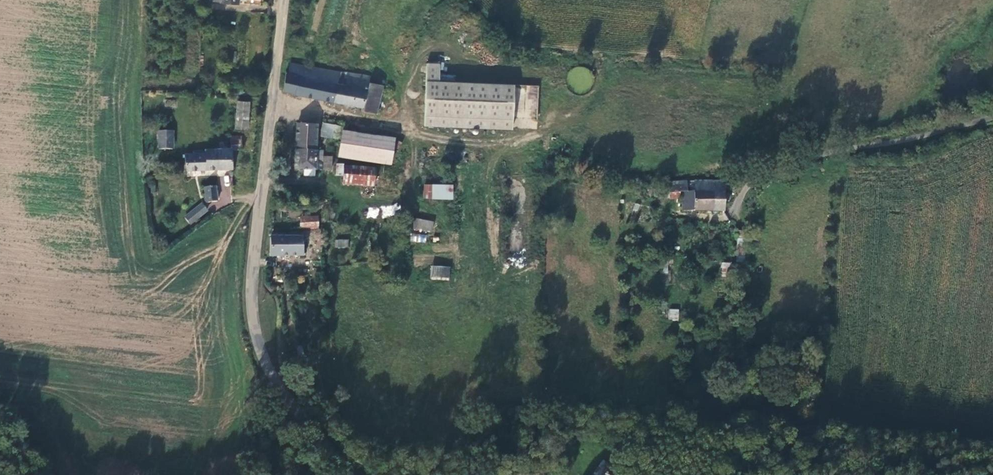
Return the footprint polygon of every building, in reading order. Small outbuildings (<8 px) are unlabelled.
[(414,73),(430,73),(429,56),(415,56),(414,73)] [(367,106),(371,77),(358,75),(359,68),(337,63),(335,78),(326,76),(327,66),(283,58),(281,67),(277,66),(275,86),(354,100),(355,103),(367,106)] [(502,120),(503,76),(430,73),(414,73),(414,116),(502,120)] [(238,95),(229,95),(227,121),(237,122),(238,95)] [(322,110),(315,109),(313,129),(331,132),(333,120),(322,117),(322,110)] [(308,162),(313,162),(314,149),(307,147),(308,116),(290,115),(287,160),(296,161),(296,167),(299,168),(308,169),(308,162)] [(332,148),(382,156),(385,132),(336,124),(332,148)] [(174,149),(175,130),(157,130),(157,148),(174,149)] [(234,132),(222,132),(222,143),(222,145),(234,144),(234,132)] [(177,165),(223,163),(222,145),(222,143),(197,143),(197,148),(177,149),(177,165)] [(324,150),(314,149),(313,162),(323,163),(324,150)] [(335,176),(364,177),(366,160),(336,160),(335,176)] [(670,199),(698,199),(699,170),(676,169),(677,176),(683,176),(683,181),(673,181),(670,181),(670,199)] [(657,181),(670,181),(673,181),(673,170),(657,170),(657,181)] [(206,181),(196,183),(197,198),(207,196),(206,181)] [(423,184),(423,199),(453,200),(453,184),(423,184)] [(195,206),(190,200),(174,215),(178,220),(195,206)] [(367,217),(377,218),(378,208),(368,207),(367,217)] [(318,214),(300,216),(301,229),(319,227),(318,214)] [(432,231),(433,220),(414,219),(413,229),(432,231)] [(298,231),(264,232),(263,250),(298,250),(298,231)] [(410,241),(425,243),(426,235),(411,233),(410,241)] [(335,239),(335,247),(348,248),(348,239),(335,239)] [(720,263),(722,277),(729,276),(728,262),(720,263)] [(449,280),(450,266),(430,265),(430,279),(449,280)] [(677,321),(679,309),(669,308),(667,320),(677,321)] [(607,464),(599,474),(600,474),(624,474),(607,464)]
